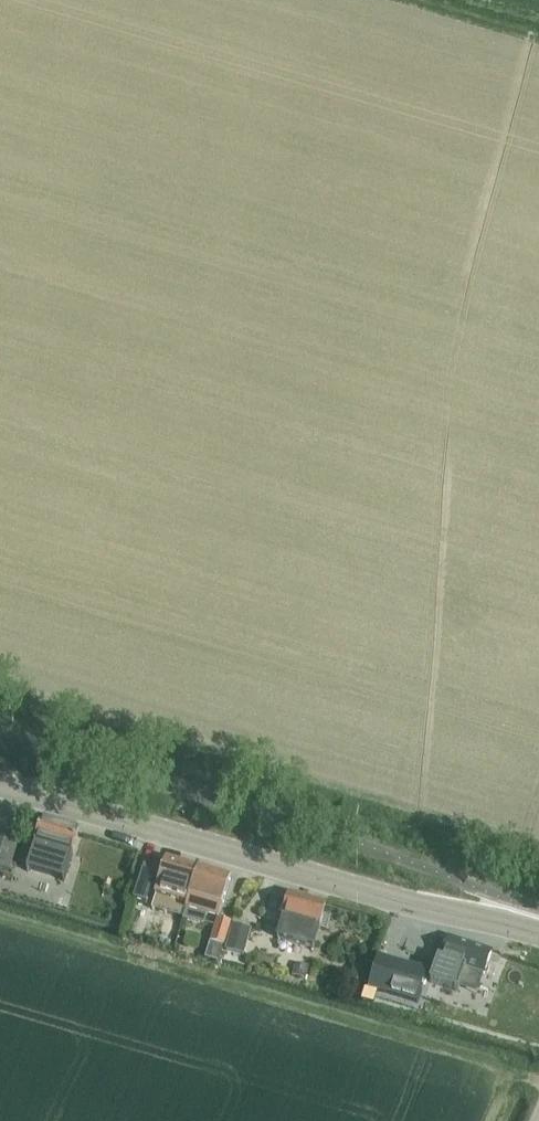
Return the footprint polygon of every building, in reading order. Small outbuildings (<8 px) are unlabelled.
[(36,845),(31,863),(33,864),(31,872),(67,882),(69,874),(71,868),(74,856),(80,835),(81,832),(73,830),(42,821),(36,845)] [(20,845),(0,840),(0,869),(12,873),(20,845)] [(156,896),(188,905),(199,869),(167,860),(156,896)] [(145,868),(134,904),(147,908),(158,872),(145,868)] [(185,917),(184,919),(205,925),(207,917),(218,921),(218,920),(219,920),(220,915),(231,879),(230,878),(230,879),(199,869),(188,905),(185,917)] [(314,950),(326,906),(290,896),(277,939),(314,950)] [(224,947),(231,923),(219,920),(218,920),(218,921),(211,943),(224,947)] [(241,954),(248,932),(234,929),(228,950),(241,954)] [(485,978),(493,955),(494,953),(450,938),(443,961),(439,960),(433,979),(430,986),(459,996),(468,972),(485,978)] [(380,962),(373,984),(417,999),(424,976),(380,962)] [(296,965),(293,977),(308,981),(311,968),(296,965)] [(354,968),(350,980),(364,985),(368,973),(354,968)]
